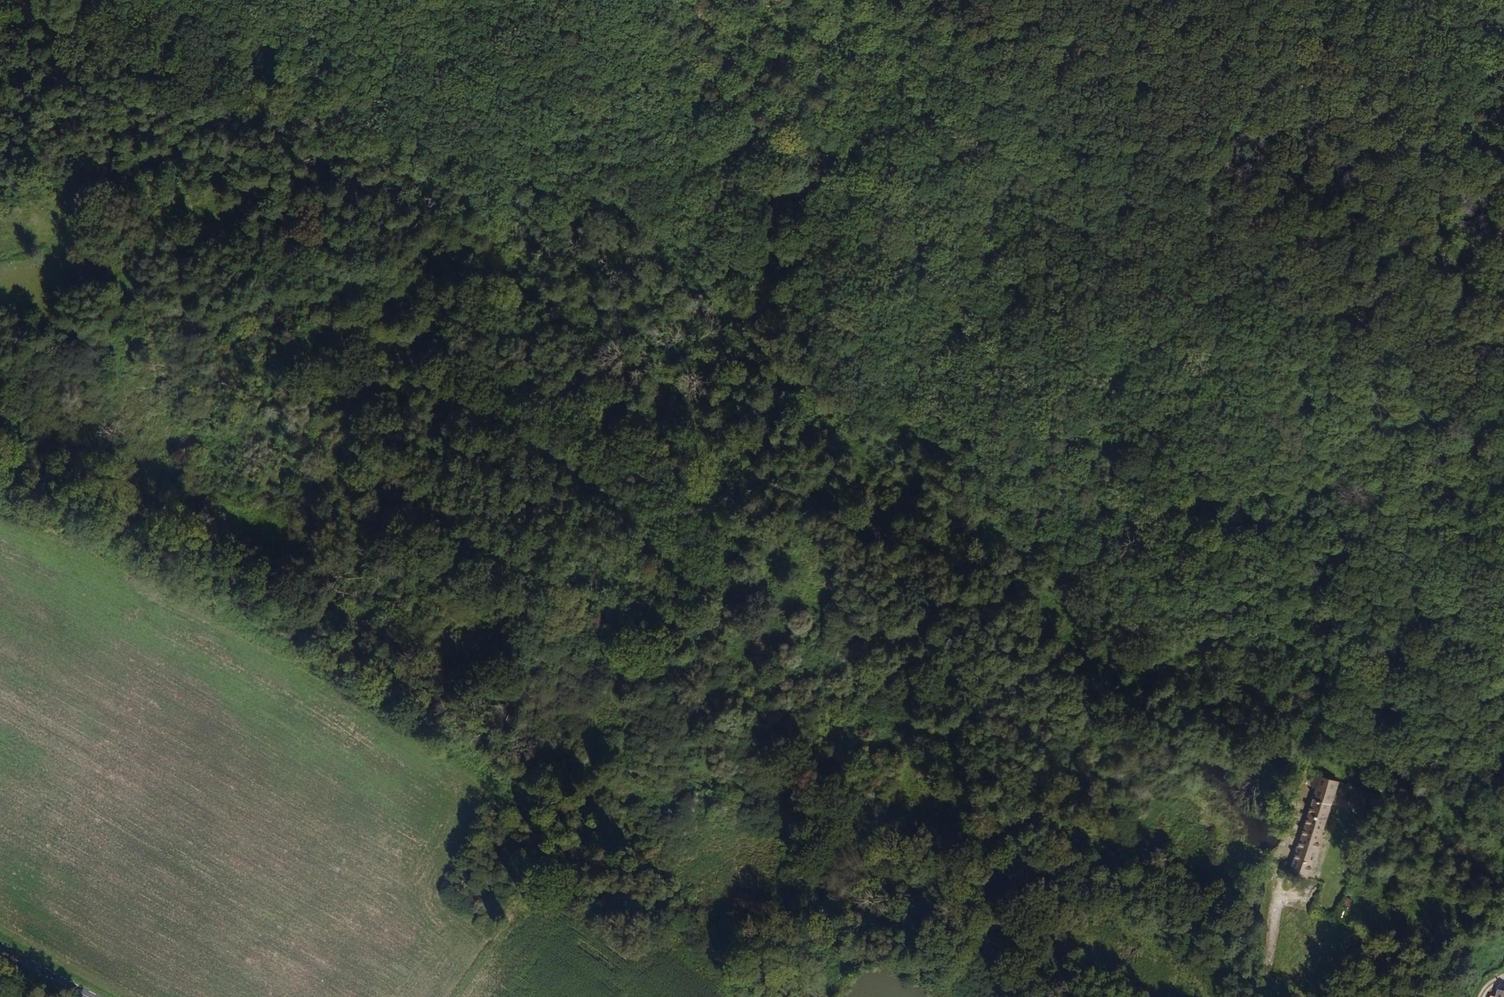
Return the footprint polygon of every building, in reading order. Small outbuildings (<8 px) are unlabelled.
[(1314,888),(1344,801),(1326,796),(1295,882),(1314,888)] [(1349,893),(1351,885),(1343,882),(1339,891),(1349,893)] [(1349,908),(1353,901),(1345,896),(1341,904),(1349,908)]
